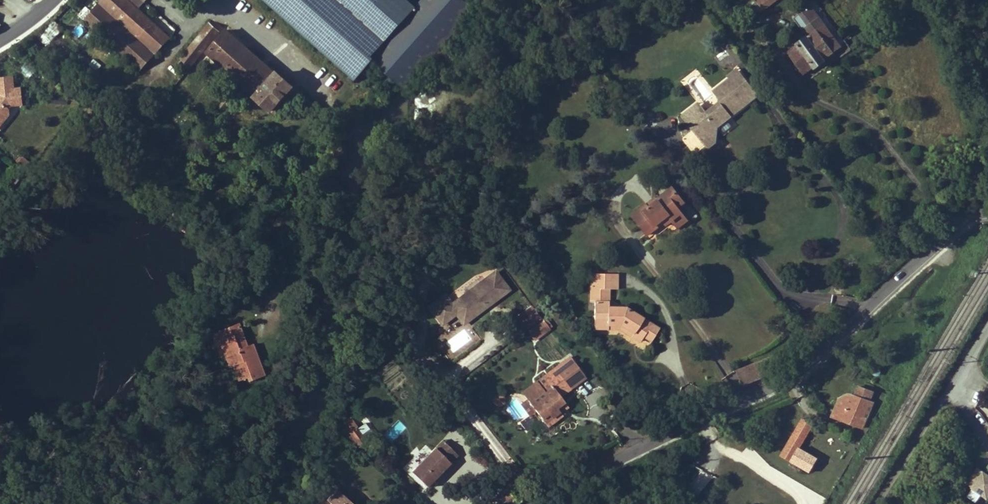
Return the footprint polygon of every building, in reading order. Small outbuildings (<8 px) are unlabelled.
[(84,19),(140,69),(169,37),(127,0),(101,0),(84,19)] [(432,59),(448,72),(457,62),(440,47),(474,10),(462,0),(422,0),(416,7),(407,0),(263,0),(291,25),(336,64),(355,81),(372,63),(403,91),(432,59)] [(748,5),(756,16),(763,10),(756,0),(755,0),(748,5)] [(763,10),(776,0),(756,0),(763,10)] [(809,6),(802,11),(805,16),(803,17),(809,26),(805,30),(809,36),(787,53),(804,75),(834,53),(833,52),(840,47),(809,6)] [(38,41),(48,47),(61,27),(52,20),(38,41)] [(209,24),(177,63),(186,70),(219,32),(209,24)] [(226,30),(207,53),(247,88),(246,88),(276,115),(297,92),(298,91),(268,64),(267,65),(226,30)] [(4,121),(9,115),(7,106),(9,103),(21,103),(22,87),(14,88),(13,75),(0,76),(0,96),(0,97),(0,122),(4,121)] [(752,87),(744,75),(730,86),(733,91),(717,103),(723,112),(721,113),(723,116),(711,125),(708,121),(700,128),(702,132),(695,138),(702,147),(706,144),(710,148),(706,151),(712,160),(720,154),(713,145),(761,109),(749,93),(747,91),(752,87)] [(224,109),(232,100),(228,96),(220,105),(224,109)] [(708,121),(704,114),(686,128),(693,139),(695,138),(702,132),(700,128),(708,121)] [(632,216),(648,236),(664,223),(663,221),(669,216),(673,221),(678,228),(688,220),(678,208),(676,206),(683,201),(673,188),(657,200),(656,201),(658,202),(649,209),(646,205),(632,216)] [(655,198),(646,205),(649,209),(658,202),(656,201),(657,200),(655,198)] [(663,221),(664,223),(666,226),(673,221),(669,216),(663,221)] [(502,282),(495,272),(491,275),(498,285),(502,282)] [(590,273),(590,302),(595,303),(594,328),(608,328),(608,324),(621,324),(633,332),(631,335),(640,341),(644,336),(651,340),(659,328),(626,308),(608,308),(608,302),(609,302),(609,289),(609,273),(590,273)] [(617,273),(609,273),(609,289),(617,289),(617,273)] [(429,311),(441,326),(455,315),(457,319),(469,310),(473,315),(484,307),(482,304),(489,299),(492,303),(509,290),(502,282),(498,285),(491,275),(471,290),(472,293),(462,300),(461,298),(443,311),(438,304),(429,311)] [(471,290),(461,298),(462,300),(472,293),(471,290)] [(462,325),(492,303),(489,299),(482,304),(484,307),(473,315),(469,310),(457,319),(462,325)] [(580,333),(583,331),(575,321),(573,323),(580,333)] [(533,322),(525,332),(537,340),(544,330),(533,322)] [(232,365),(238,381),(248,377),(249,381),(263,376),(252,344),(246,346),(238,323),(226,327),(229,336),(222,338),(219,339),(228,366),(232,365)] [(621,324),(608,324),(608,328),(620,328),(631,335),(633,332),(621,324)] [(222,338),(229,336),(226,327),(220,329),(222,338)] [(778,354),(736,370),(742,385),(773,373),(772,370),(782,366),(778,354)] [(549,382),(548,381),(540,387),(543,390),(528,400),(536,411),(548,427),(563,416),(561,413),(557,408),(565,403),(560,397),(557,393),(560,391),(563,395),(571,389),(555,367),(549,372),(553,378),(549,382)] [(536,381),(540,387),(548,381),(549,382),(553,378),(549,372),(536,381)] [(543,390),(540,387),(536,381),(522,392),(523,394),(528,400),(543,390)] [(847,393),(841,394),(839,399),(850,403),(854,395),(849,393),(847,393)] [(832,416),(860,427),(871,402),(854,395),(850,403),(839,399),(832,416)] [(528,400),(513,412),(523,425),(531,419),(529,416),(536,411),(528,400)] [(874,403),(871,402),(860,427),(863,428),(874,403)] [(565,403),(557,408),(561,413),(568,407),(565,403)] [(343,424),(350,435),(357,429),(349,419),(343,424)] [(805,438),(813,425),(803,419),(795,432),(805,438)] [(365,423),(357,429),(366,441),(374,435),(365,423)] [(359,446),(366,441),(357,429),(350,435),(359,446)] [(810,472),(817,459),(798,448),(791,461),(810,472)] [(468,468),(453,453),(437,468),(424,482),(439,497),(468,468)] [(439,497),(424,482),(437,468),(434,465),(417,483),(435,502),(439,497)] [(975,471),(965,486),(985,501),(987,496),(987,480),(975,471)] [(327,500),(331,503),(353,503),(337,489),(327,500)] [(497,496),(499,499),(508,493),(507,491),(506,490),(497,496)] [(516,503),(521,501),(515,491),(510,494),(516,503)] [(516,503),(510,494),(508,493),(499,499),(503,503),(516,503)]
